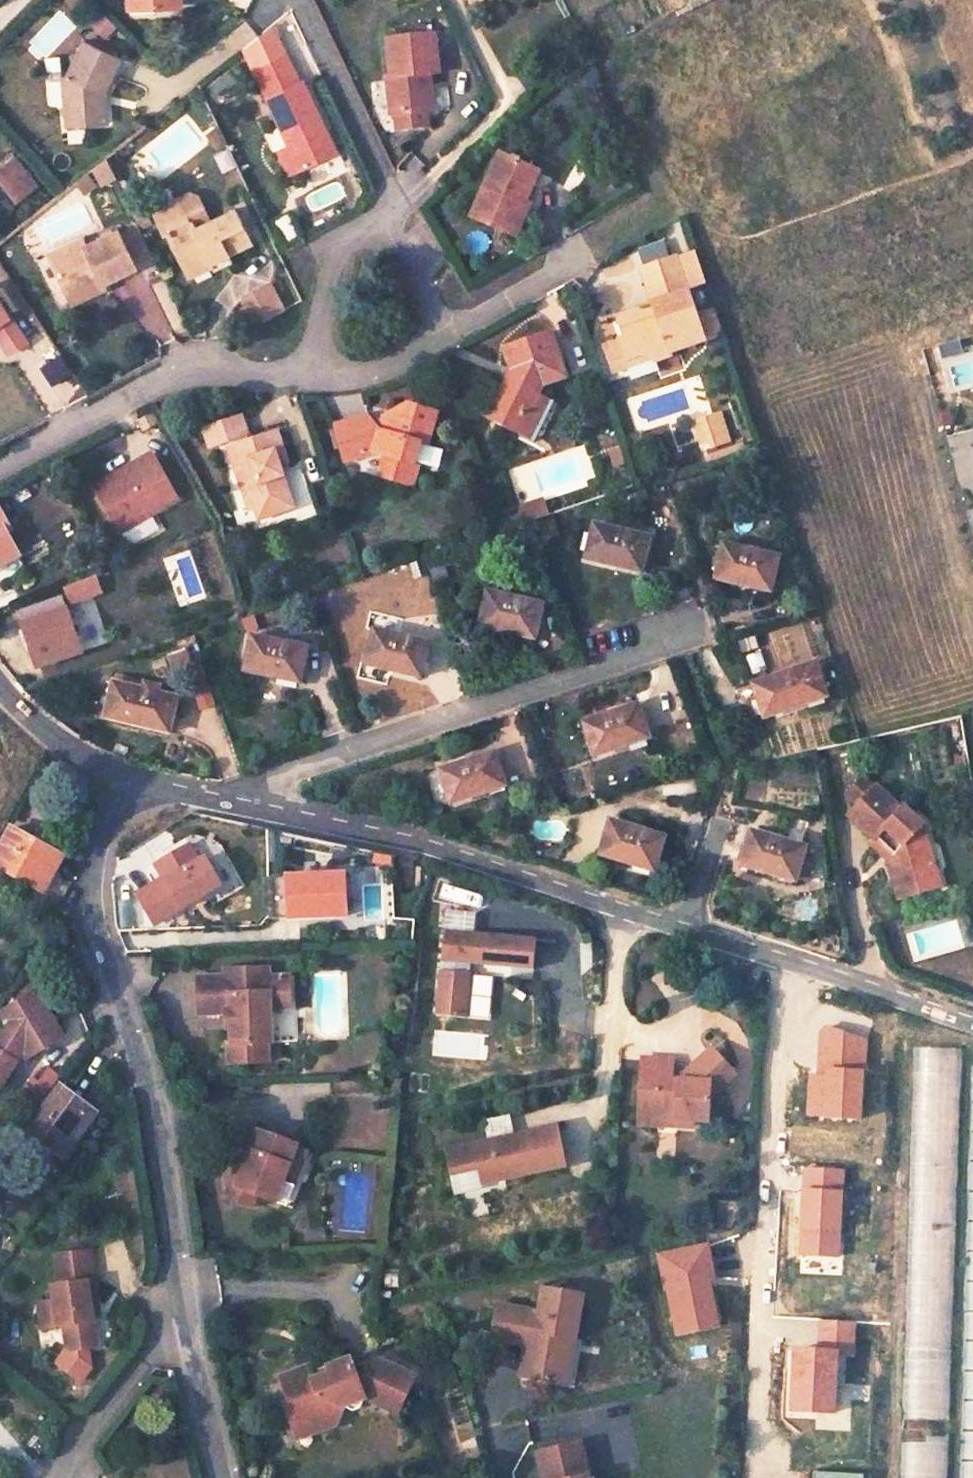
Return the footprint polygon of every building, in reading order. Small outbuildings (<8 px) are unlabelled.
[(129,9),(172,7),(172,0),(129,0),(129,9)] [(439,75),(434,36),(388,40),(392,78),(388,78),(393,116),(398,115),(427,111),(432,111),(428,76),(439,75)] [(121,60),(85,42),(70,74),(63,75),(67,125),(107,123),(106,104),(99,101),(103,92),(105,93),(121,60)] [(284,53),(250,69),(278,132),(262,139),(281,180),(298,172),(336,156),(301,77),(292,81),(288,67),(284,53)] [(567,110),(562,103),(555,107),(559,116),(567,110)] [(427,111),(398,115),(400,131),(429,128),(427,111)] [(211,127),(202,132),(212,150),(221,145),(211,127)] [(112,159),(94,167),(103,187),(121,179),(112,159)] [(536,179),(496,159),(464,222),(513,246),(529,213),(521,210),(536,179)] [(18,160),(0,175),(0,180),(21,204),(41,186),(18,160)] [(91,170),(80,178),(89,189),(100,181),(91,170)] [(191,193),(153,211),(164,235),(169,234),(189,278),(212,266),(211,263),(228,254),(251,243),(236,210),(211,222),(199,196),(191,193)] [(287,214),(270,222),(281,244),(298,236),(291,222),(287,214)] [(120,233),(135,265),(153,257),(138,225),(120,233)] [(83,239),(49,256),(68,295),(101,279),(103,283),(136,268),(135,265),(120,233),(119,231),(87,247),(83,239)] [(692,253),(634,273),(639,287),(646,307),(612,318),(620,342),(599,350),(609,378),(720,339),(709,308),(694,314),(688,297),(706,291),(692,253)] [(228,254),(211,263),(212,266),(215,272),(233,263),(228,254)] [(101,279),(68,295),(72,304),(106,288),(103,283),(101,279)] [(269,285),(238,301),(251,327),(283,311),(269,285)] [(9,352),(27,341),(0,301),(0,339),(9,352)] [(552,334),(495,355),(504,374),(502,379),(478,422),(516,439),(537,394),(567,383),(552,334)] [(939,356),(949,392),(972,386),(972,347),(939,356)] [(331,425),(327,427),(339,465),(363,459),(377,462),(374,481),(411,489),(434,417),(401,405),(371,429),(363,416),(345,421),(331,425)] [(715,412),(685,422),(700,465),(743,451),(739,438),(725,442),(715,412)] [(242,416),(198,430),(204,450),(223,444),(244,509),(253,506),(257,521),(291,511),(278,470),(288,466),(276,428),(249,437),(246,427),(242,416)] [(140,458),(87,489),(116,539),(176,504),(147,454),(140,458)] [(519,519),(544,513),(540,496),(515,502),(519,519)] [(648,538),(593,525),(585,559),(640,572),(648,538)] [(17,560),(0,526),(0,569),(17,560)] [(777,557),(724,545),(715,579),(768,592),(777,557)] [(91,578),(67,587),(73,604),(97,595),(91,578)] [(541,606),(487,592),(479,624),(534,637),(541,606)] [(26,625),(24,626),(39,669),(81,654),(61,599),(21,613),(26,625)] [(426,644),(374,631),(366,664),(419,676),(426,644)] [(305,648),(252,638),(246,670),(298,680),(305,648)] [(814,664),(754,684),(765,717),(825,696),(814,664)] [(176,698),(112,683),(104,716),(168,732),(176,698)] [(635,705),(584,722),(595,754),(646,737),(635,705)] [(492,753),(441,769),(452,802),(503,785),(492,753)] [(848,816),(873,840),(870,843),(882,855),(888,848),(895,855),(888,862),(894,880),(904,877),(907,889),(930,882),(936,869),(928,843),(916,832),(922,825),(902,808),(900,810),(874,787),(873,788),(862,778),(838,803),(849,814),(848,816)] [(663,837),(610,821),(601,853),(653,870),(663,837)] [(12,828),(0,849),(0,868),(44,892),(64,856),(12,828)] [(751,831),(741,864),(794,880),(795,877),(806,881),(814,854),(803,851),(804,847),(751,831)] [(128,892),(148,926),(216,886),(187,837),(142,863),(151,878),(128,892)] [(888,848),(882,855),(888,862),(895,855),(888,848)] [(904,877),(894,880),(904,911),(945,898),(936,869),(930,882),(907,889),(904,877)] [(345,921),(343,880),(267,883),(269,924),(345,921)] [(437,883),(434,897),(475,906),(478,892),(437,883)] [(414,896),(400,894),(398,909),(412,911),(414,896)] [(477,918),(447,916),(445,934),(475,937),(477,918)] [(475,937),(445,934),(436,1018),(466,1021),(472,967),(534,973),(537,943),(475,937)] [(270,974),(238,976),(239,984),(224,985),(201,986),(202,1022),(231,1021),(232,1046),(229,1046),(230,1067),(270,1066),(269,1050),(273,1050),(298,1048),(296,981),(287,982),(274,983),(270,983),(270,974)] [(238,976),(224,976),(224,985),(239,984),(238,976)] [(535,984),(512,985),(513,1012),(536,1011),(535,984)] [(1,1015),(9,1029),(0,1042),(0,1082),(15,1059),(14,1059),(21,1048),(26,1056),(60,1035),(35,995),(1,1015)] [(864,1039),(828,1028),(822,1033),(819,1077),(811,1076),(808,1115),(859,1119),(864,1039)] [(916,1047),(900,1477),(948,1477),(964,1049),(916,1047)] [(634,1122),(688,1125),(688,1120),(703,1120),(704,1092),(711,1092),(730,1076),(708,1050),(690,1065),(689,1081),(682,1081),(652,1079),(651,1091),(636,1090),(634,1122)] [(638,1057),(636,1090),(651,1091),(652,1079),(682,1081),(689,1081),(690,1065),(682,1071),(667,1070),(668,1059),(638,1057)] [(971,1060),(962,1477),(972,1477),(972,1060),(971,1060)] [(94,1116),(58,1090),(28,1131),(64,1158),(94,1116)] [(558,1126),(471,1144),(480,1186),(566,1168),(558,1126)] [(278,1208),(302,1149),(303,1147),(261,1131),(245,1174),(240,1171),(232,1190),(257,1200),(278,1208)] [(471,1144),(444,1150),(452,1192),(480,1186),(471,1144)] [(287,1212),(310,1153),(302,1149),(278,1208),(287,1212)] [(294,1215),(317,1155),(310,1153),(287,1212),(294,1215)] [(842,1171),(806,1169),(799,1273),(842,1276),(844,1237),(838,1237),(842,1171)] [(227,1203),(252,1213),(257,1200),(232,1190),(227,1203)] [(710,1243),(656,1254),(664,1292),(667,1292),(677,1338),(723,1329),(713,1283),(718,1282),(710,1243)] [(96,1301),(93,1278),(90,1278),(86,1250),(52,1253),(56,1282),(49,1283),(51,1296),(35,1298),(39,1324),(62,1321),(66,1346),(87,1343),(85,1326),(91,1317),(90,1309),(85,1310),(84,1303),(96,1301)] [(582,1297),(543,1290),(539,1314),(497,1307),(491,1338),(521,1343),(525,1349),(520,1379),(556,1385),(564,1341),(574,1342),(582,1297)] [(96,1301),(84,1303),(85,1310),(90,1309),(97,1308),(96,1301)] [(94,1342),(91,1317),(85,1326),(87,1343),(94,1342)] [(853,1321),(816,1320),(815,1348),(788,1347),(786,1412),(833,1413),(835,1355),(852,1356),(853,1321)] [(574,1342),(564,1341),(556,1385),(565,1387),(574,1342)] [(383,1360),(357,1369),(353,1358),(330,1366),(331,1368),(334,1375),(316,1382),(313,1374),(310,1367),(281,1377),(291,1402),(287,1404),(296,1428),(311,1422),(325,1430),(339,1424),(347,1407),(368,1399),(379,1404),(382,1398),(401,1406),(415,1374),(383,1360)] [(331,1368),(313,1374),(316,1382),(334,1375),(331,1368)] [(401,1406),(382,1398),(379,1404),(398,1412),(401,1406)] [(300,1439),(325,1430),(311,1422),(296,1428),(300,1439)] [(538,1453),(543,1477),(588,1477),(581,1444),(538,1453)]
